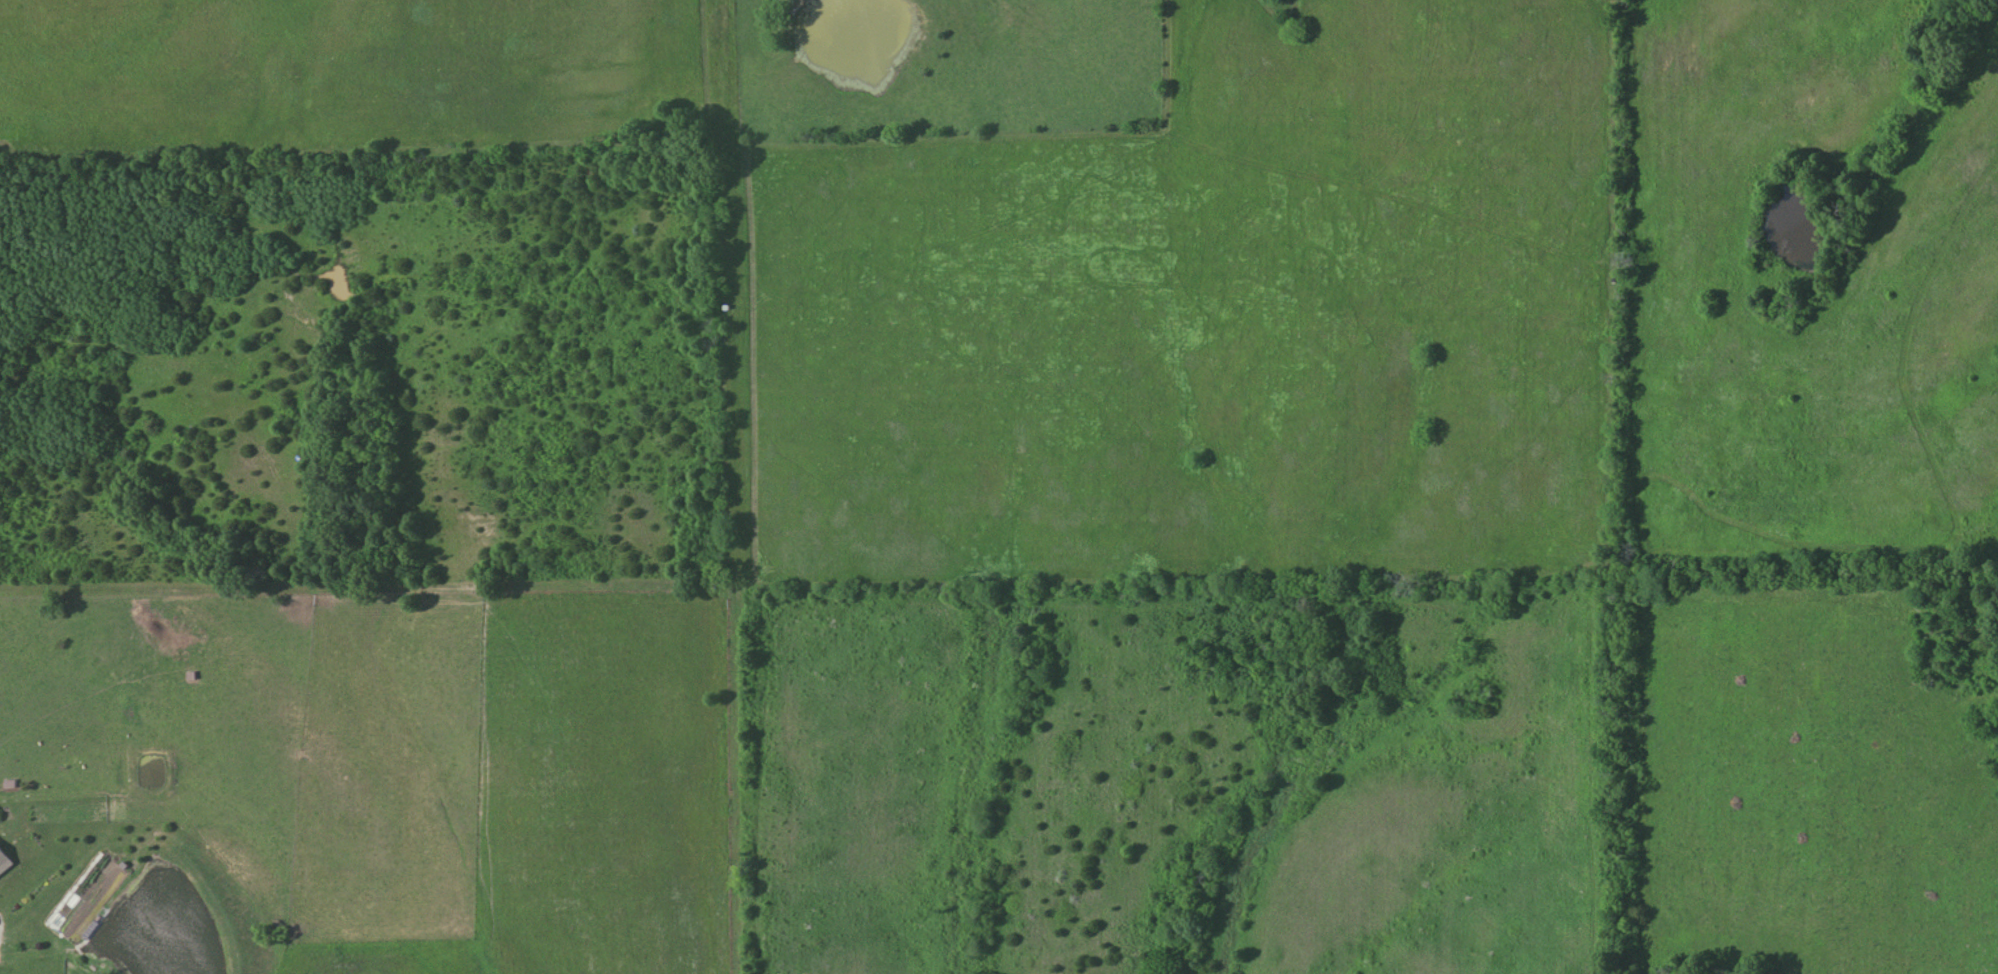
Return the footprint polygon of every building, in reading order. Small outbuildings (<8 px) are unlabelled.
[(0,848),(0,875),(13,864),(0,848)]
